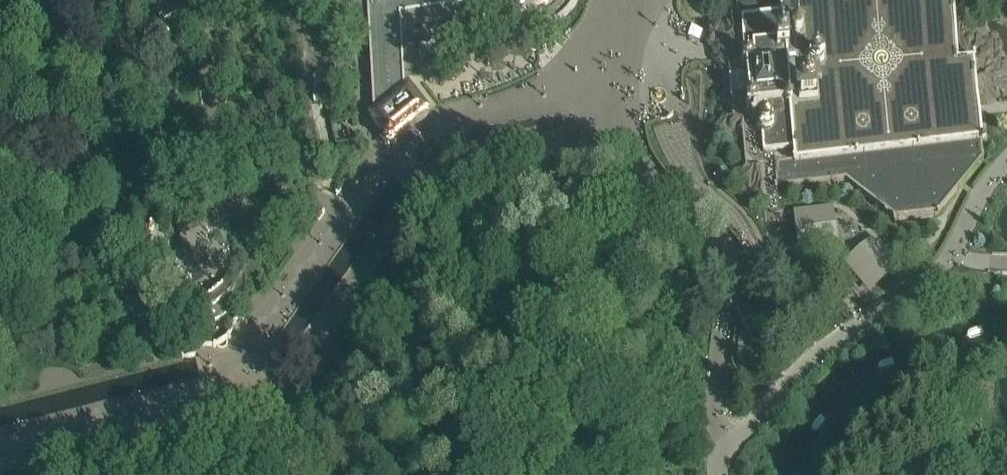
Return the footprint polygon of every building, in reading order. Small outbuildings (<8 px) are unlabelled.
[(366,116),(374,125),(389,143),(409,127),(430,111),(416,93),(409,84),(404,88),(400,16),(482,4),(484,18),(499,16),(506,15),(519,13),(534,11),(540,8),(548,5),(554,0),(390,0),(390,3),(367,4),(368,21),(370,49),(370,55),(371,61),(372,89),(374,112),(366,116)] [(553,7),(556,14),(566,5),(569,0),(560,0),(553,7)] [(737,5),(737,9),(738,21),(742,21),(743,29),(744,42),(744,44),(745,54),(743,54),(742,54),(743,65),(746,65),(746,71),(747,75),(747,76),(747,78),(748,85),(748,86),(748,87),(748,90),(749,96),(746,96),(747,107),(757,106),(758,106),(758,105),(759,105),(764,105),(765,118),(763,119),(761,119),(760,120),(760,121),(759,122),(758,123),(758,124),(758,125),(757,126),(757,127),(757,128),(758,128),(758,129),(758,130),(759,132),(761,134),(762,134),(762,135),(763,145),(764,154),(774,153),(784,152),(793,151),(794,160),(785,161),(781,161),(775,162),(777,182),(777,186),(791,185),(804,184),(831,181),(835,181),(846,180),(885,212),(894,220),(919,219),(926,218),(938,217),(965,184),(983,162),(982,144),(981,143),(981,141),(981,137),(980,128),(978,105),(977,101),(974,60),(963,61),(958,61),(957,58),(954,21),(954,19),(953,4),(948,0),(736,0),(737,5)] [(154,22),(145,28),(145,32),(143,37),(144,42),(150,48),(155,49),(159,48),(159,49),(163,50),(165,48),(169,48),(169,49),(171,49),(173,48),(174,46),(174,40),(172,39),(164,26),(154,21),(152,20),(151,21),(154,22)] [(469,144),(466,130),(464,131),(463,131),(461,132),(461,134),(460,136),(460,139),(460,141),(461,142),(463,144),(466,144),(469,144)] [(591,154),(574,159),(577,168),(593,163),(591,154)] [(837,207),(797,211),(800,243),(800,251),(840,247),(837,207)] [(847,259),(843,262),(868,294),(900,269),(875,237),(847,259)] [(179,311),(183,324),(216,311),(231,300),(249,270),(238,263),(223,287),(207,299),(179,311)]
